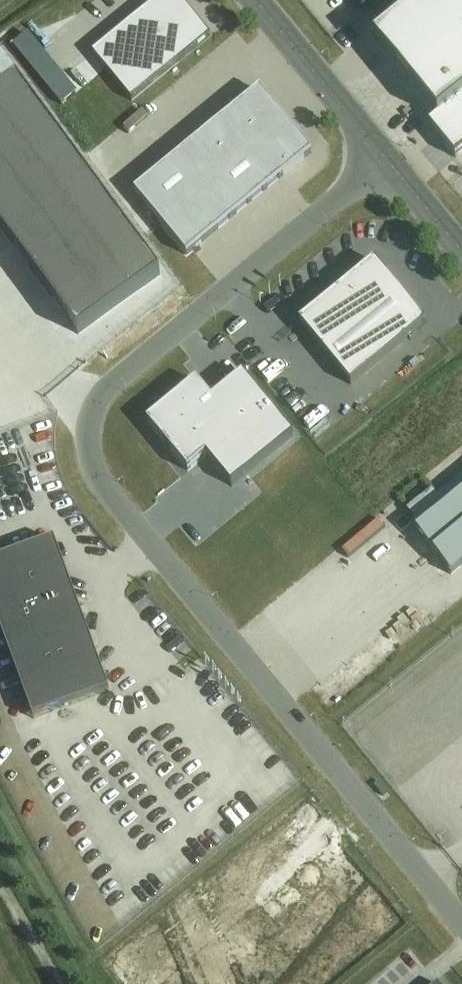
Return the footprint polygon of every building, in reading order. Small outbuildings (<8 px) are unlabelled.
[(211,37),(181,0),(158,0),(93,53),(132,101),(211,37)] [(378,0),(353,0),(363,12),(378,0)] [(374,40),(438,118),(429,126),(456,159),(461,153),(461,0),(423,0),(374,40)] [(49,91),(63,79),(54,68),(40,79),(49,91)] [(83,342),(161,277),(18,82),(5,93),(0,86),(0,230),(83,342)] [(187,256),(312,153),(260,90),(135,193),(187,256)] [(375,262),(300,323),(351,385),(426,324),(375,262)] [(197,382),(148,423),(188,471),(206,456),(232,488),(294,437),(243,375),(212,400),(197,382)] [(412,515),(423,528),(416,533),(452,575),(461,567),(461,475),(436,496),(432,492),(409,511),(412,515)] [(0,561),(0,626),(34,721),(110,693),(55,541),(0,561)] [(380,782),(374,787),(383,797),(389,792),(380,782)]
